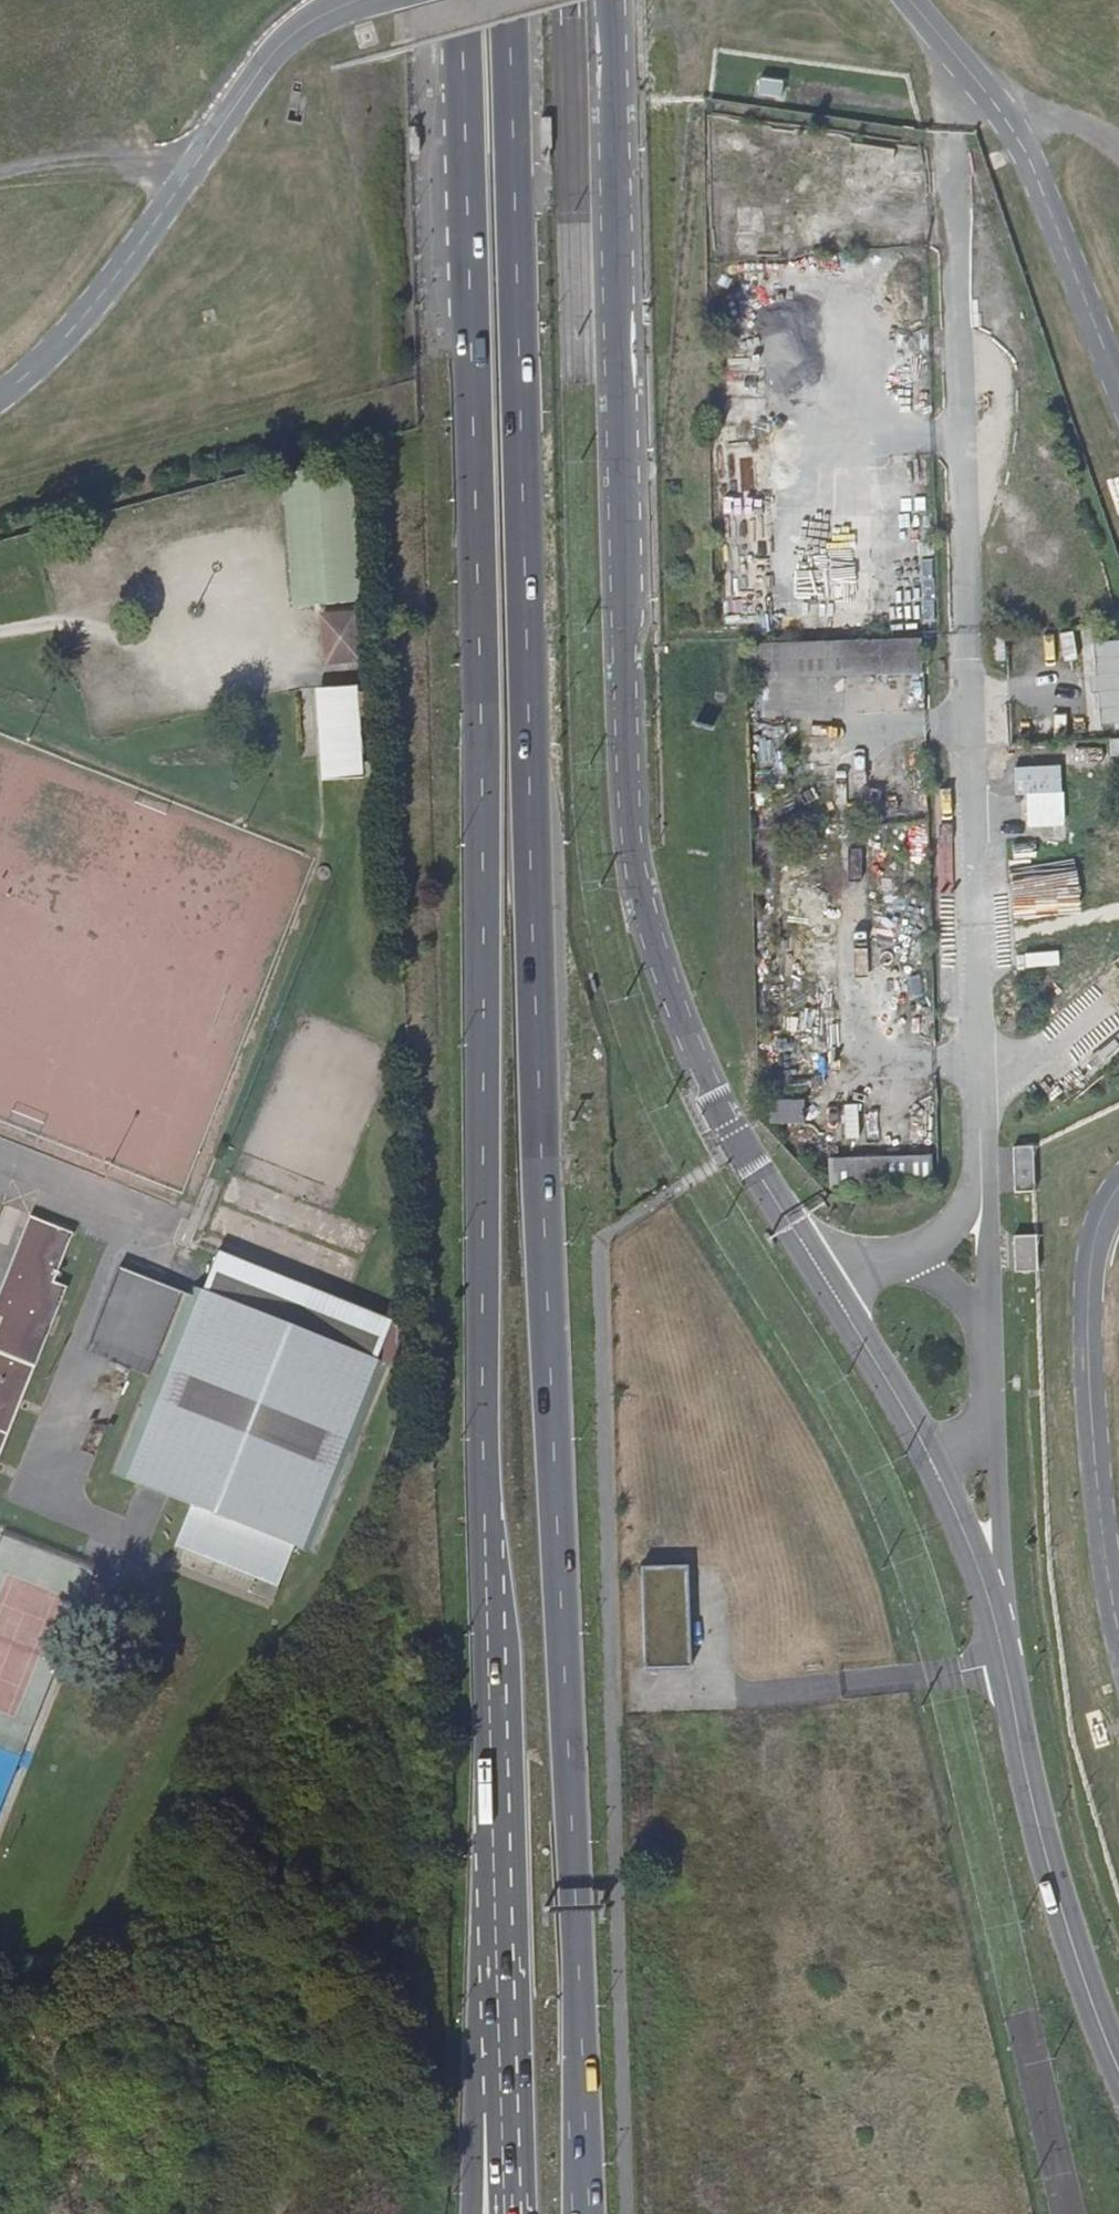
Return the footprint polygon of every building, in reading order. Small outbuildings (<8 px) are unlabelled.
[(782,82),(760,79),(758,95),(781,98),(782,82)] [(779,274),(736,274),(736,330),(779,330),(779,274)] [(760,336),(719,334),(716,433),(770,435),(773,369),(759,369),(760,336)] [(744,443),(711,444),(713,625),(760,624),(759,526),(765,526),(764,478),(745,478),(744,443)] [(868,469),(851,469),(833,470),(831,637),(872,635),(872,606),(884,606),(884,518),(872,518),(868,469)] [(356,604),(349,523),(347,472),(340,471),(279,475),(290,610),(309,608),(315,607),(356,604)] [(355,613),(319,616),(322,665),(358,663),(355,613)] [(1080,632),(1090,742),(1105,740),(1102,728),(1113,727),(1114,734),(1118,734),(1118,642),(1094,645),(1092,631),(1080,632)] [(919,641),(750,646),(751,681),(920,675),(919,641)] [(316,692),(323,783),(361,779),(355,689),(316,692)] [(1016,798),(1027,797),(1028,824),(1034,824),(1062,823),(1060,776),(1060,768),(1015,769),(1016,798)] [(803,1104),(769,1104),(769,1127),(804,1127),(803,1104)] [(1032,1147),(1012,1148),(1013,1193),(1033,1193),(1032,1171),(1032,1147)] [(932,1158),(828,1162),(829,1192),(933,1188),(932,1158)] [(64,1287),(51,1281),(70,1232),(30,1217),(0,1292),(0,1316),(2,1317),(0,1323),(0,1447),(64,1287)] [(1035,1237),(1015,1237),(1016,1272),(1016,1274),(1037,1273),(1035,1237)] [(369,1311),(217,1250),(201,1289),(376,1359),(391,1320),(369,1311)] [(150,1376),(110,1473),(138,1485),(152,1491),(167,1496),(191,1505),(293,1546),(311,1553),(384,1362),(376,1359),(201,1289),(187,1284),(183,1293),(150,1376)] [(411,1329),(391,1320),(376,1359),(384,1362),(387,1363),(396,1367),(411,1329)] [(293,1546),(191,1505),(174,1547),(257,1580),(276,1587),(293,1546)] [(687,1566),(641,1567),(644,1670),(691,1668),(687,1566)] [(276,1587),(257,1580),(252,1593),(272,1601),(277,1588),(276,1587)]
